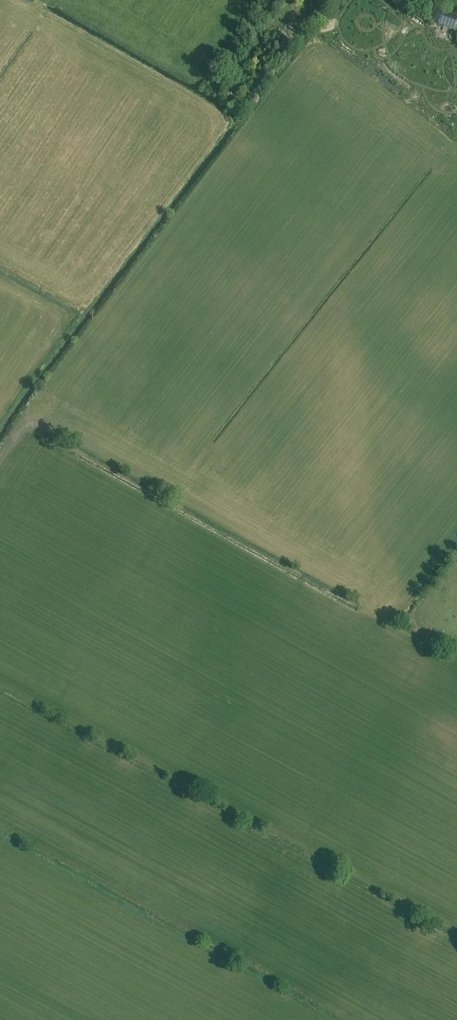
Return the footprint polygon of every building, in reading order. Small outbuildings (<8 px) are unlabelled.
[(439,23),(455,27),(456,19),(456,13),(442,10),(439,23)]
